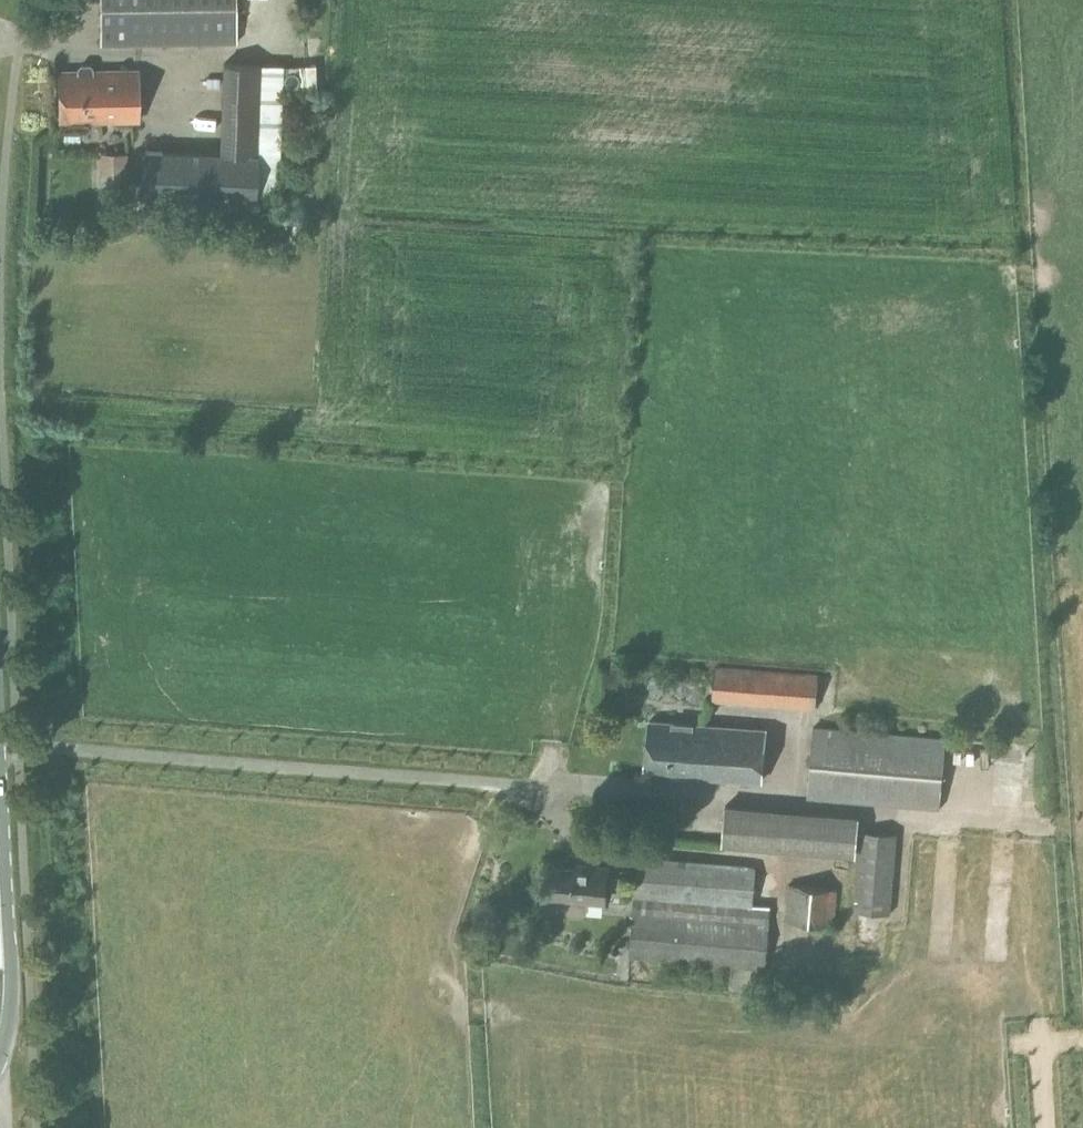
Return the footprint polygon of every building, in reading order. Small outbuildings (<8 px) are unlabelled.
[(101,45),(237,43),(236,0),(100,0),(101,45)] [(219,152),(142,149),(140,205),(255,210),(261,63),(222,62),(219,152)] [(137,69),(58,70),(59,120),(138,120),(137,69)] [(100,181),(127,180),(127,152),(99,152),(100,181)] [(822,684),(745,680),(745,692),(717,691),(716,711),(821,716),(822,684)] [(765,728),(649,719),(645,771),(761,780),(765,728)] [(859,814),(726,803),(722,843),(856,854),(859,814)] [(897,832),(861,830),(854,910),(891,913),(897,832)] [(771,905),(768,904),(755,903),(755,877),(755,863),(638,854),(629,954),(765,966),(771,905)] [(589,910),(590,899),(605,900),(608,866),(589,865),(588,869),(558,867),(557,881),(546,880),(544,900),(567,902),(566,908),(569,912),(574,914),(581,915),(586,913),(589,910)] [(835,924),(838,889),(788,883),(784,918),(835,924)] [(932,910),(932,923),(950,924),(950,910),(932,910)]
